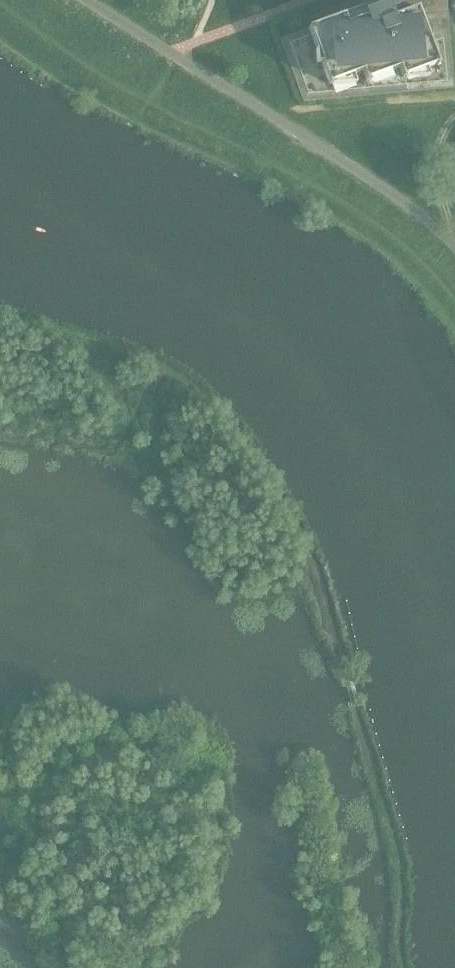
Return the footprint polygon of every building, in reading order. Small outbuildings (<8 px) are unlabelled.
[(280,39),(303,102),(454,88),(448,13),(447,5),(419,15),(414,0),(402,0),(399,1),(398,0),(386,0),(280,39)]
